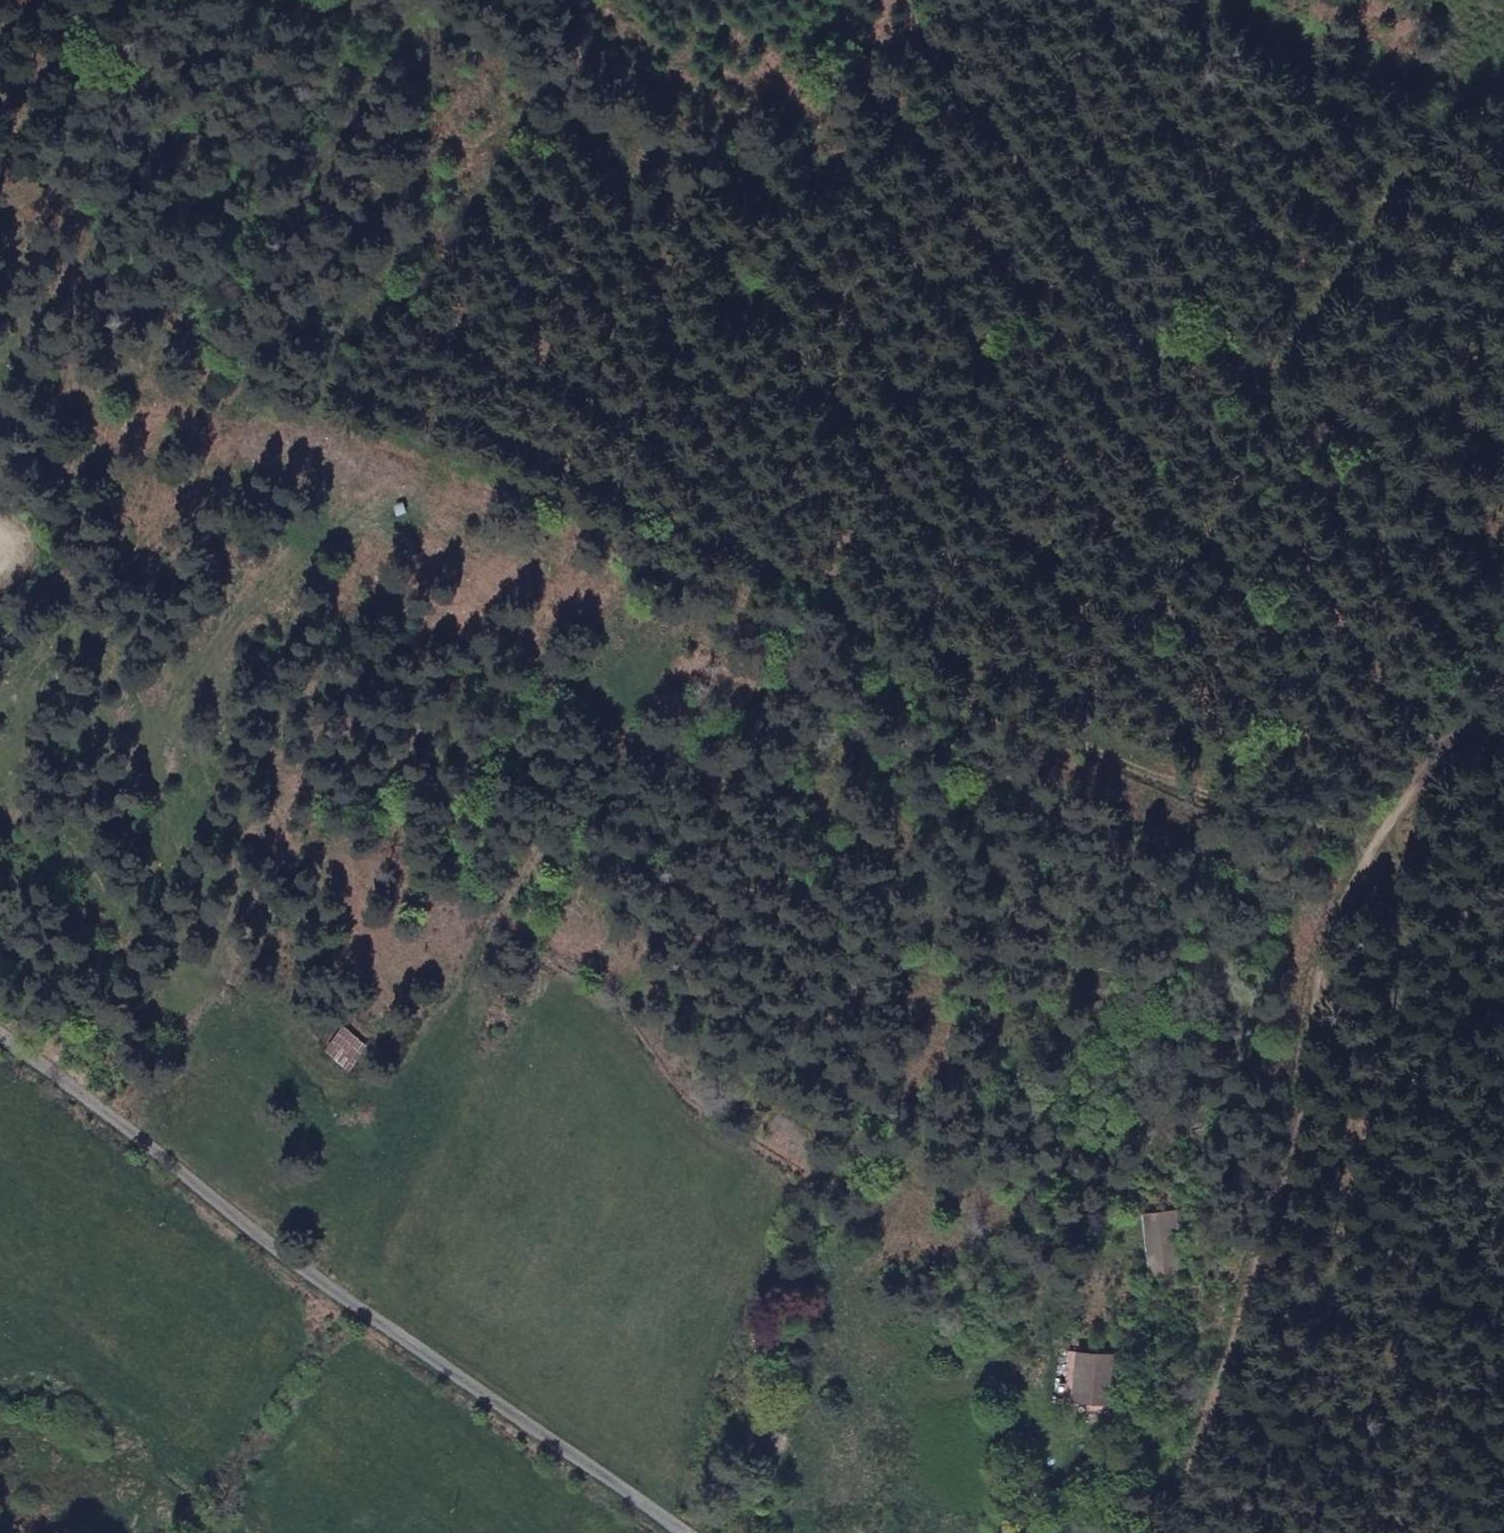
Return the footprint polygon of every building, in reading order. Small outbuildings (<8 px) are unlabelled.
[(341,1025),(322,1050),(347,1069),(366,1044),(341,1025)] [(1062,1411),(1109,1414),(1112,1356),(1065,1352),(1062,1411)]
